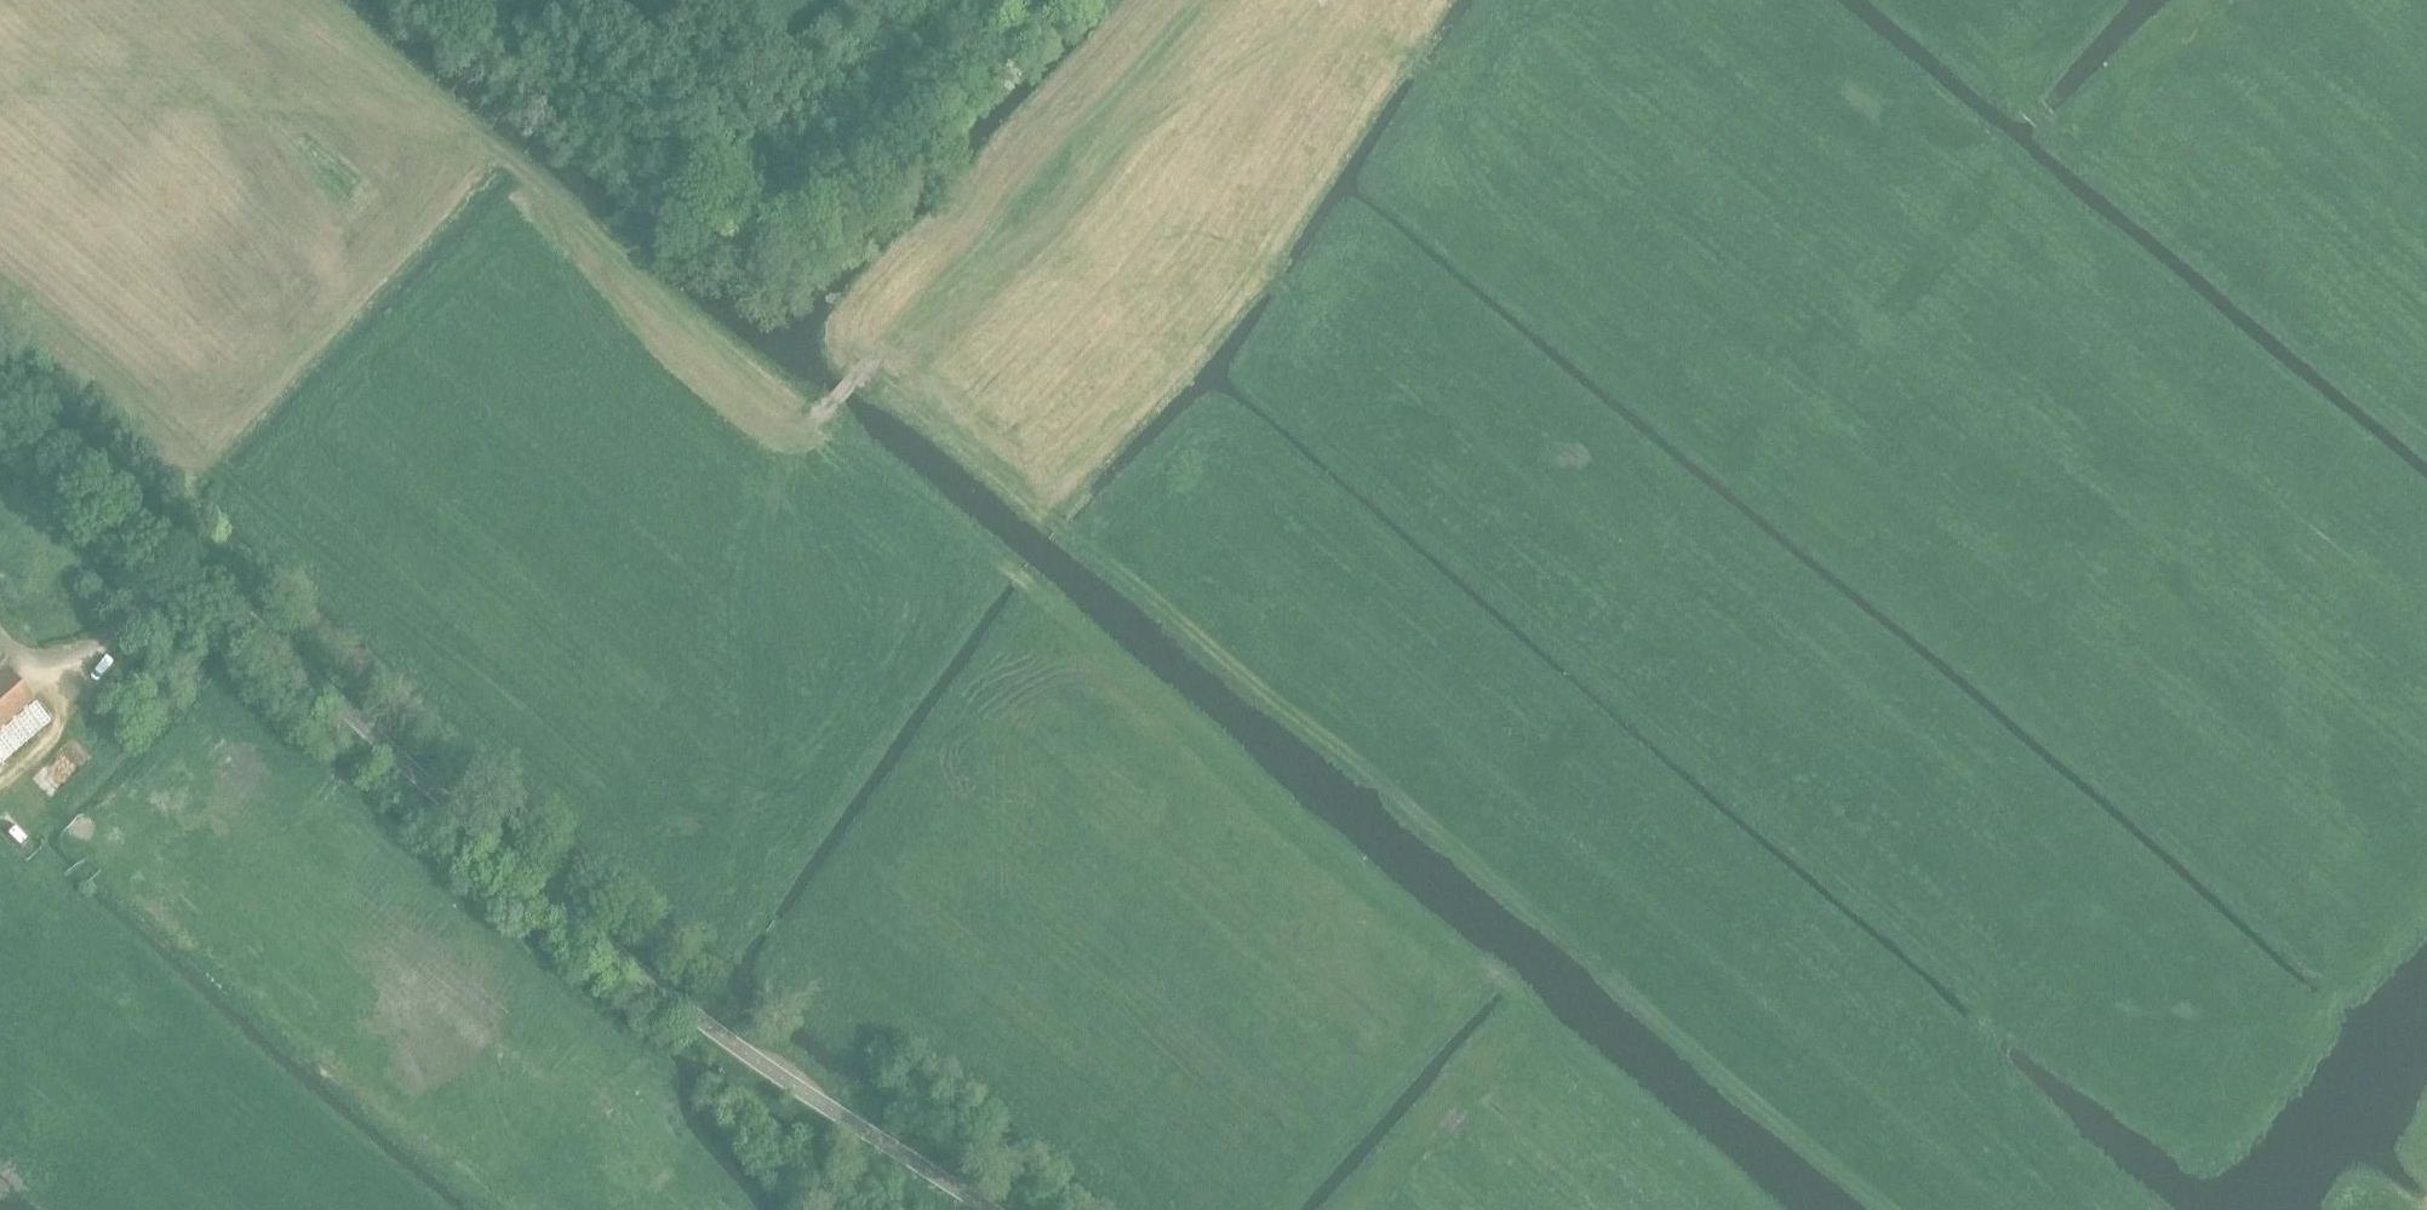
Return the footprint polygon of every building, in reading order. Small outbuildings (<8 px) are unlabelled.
[(51,724),(10,676),(0,684),(0,768),(51,724)]
